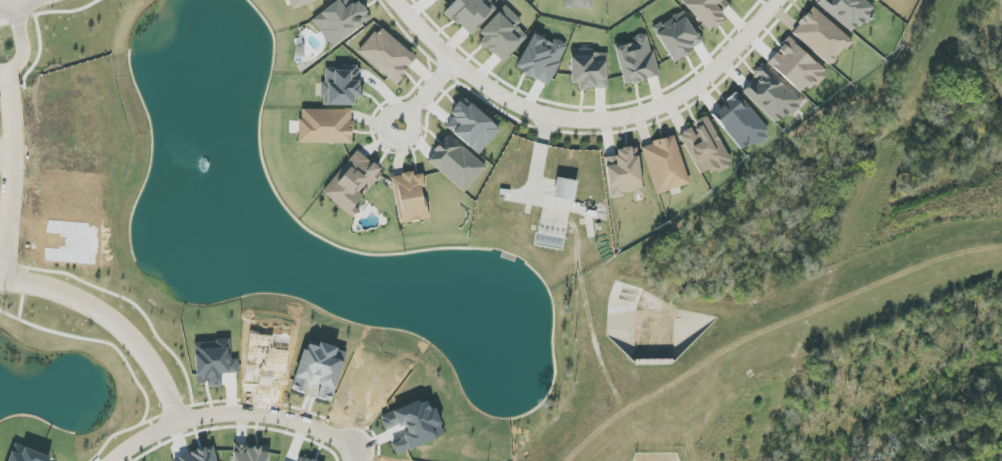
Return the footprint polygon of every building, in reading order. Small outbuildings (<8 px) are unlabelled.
[(321,0),(289,0),(292,10),(321,0)] [(330,47),(371,18),(360,2),(355,6),(351,0),(339,0),(311,19),(330,47)] [(497,8),(487,0),(456,0),(445,13),(470,37),(497,8)] [(594,0),(567,0),(566,7),(592,11),(594,0)] [(711,32),(725,18),(721,13),(730,4),(727,0),(678,0),(711,32)] [(855,34),(876,8),(865,0),(819,0),(816,3),(855,34)] [(479,33),(483,37),(479,42),(502,64),(527,36),(517,26),(522,21),(505,5),(479,33)] [(853,41),(813,7),(791,33),(831,67),(853,41)] [(358,52),(396,84),(417,58),(380,26),(358,52)] [(552,43),(534,33),(515,68),(547,86),(569,46),(554,38),(552,43)] [(659,77),(649,37),(614,45),(624,85),(659,77)] [(826,72),(789,38),(767,62),(804,96),(826,72)] [(571,84),(579,84),(579,89),(607,90),(608,51),(578,51),(578,56),(571,56),(571,84)] [(762,64),(754,71),(759,76),(743,92),(777,127),(801,103),(762,64)] [(354,106),(355,98),(360,98),(361,67),(349,66),(349,69),(326,68),(325,82),(322,82),(322,105),(354,106)] [(744,153),(769,133),(737,93),(712,114),(744,153)] [(501,128),(470,104),(467,107),(459,102),(448,116),(453,119),(445,128),(480,155),(501,128)] [(300,109),(299,143),(352,144),(352,110),(300,109)] [(702,178),(732,163),(707,115),(694,122),(695,126),(679,134),(702,178)] [(464,193),(486,168),(449,135),(427,160),(464,193)] [(690,184),(674,135),(641,146),(657,195),(690,184)] [(605,158),(610,199),(626,197),(626,196),(644,193),(637,146),(617,149),(618,156),(605,158)] [(353,218),(359,211),(355,207),(364,196),(360,192),(368,181),(373,185),(384,172),(357,150),(322,193),(353,218)] [(423,174),(414,175),(414,173),(392,176),(399,224),(428,220),(423,188),(425,188),(423,174)] [(574,201),(577,181),(556,178),(553,198),(574,201)] [(270,448),(234,446),(233,460),(269,460),(270,448)]
